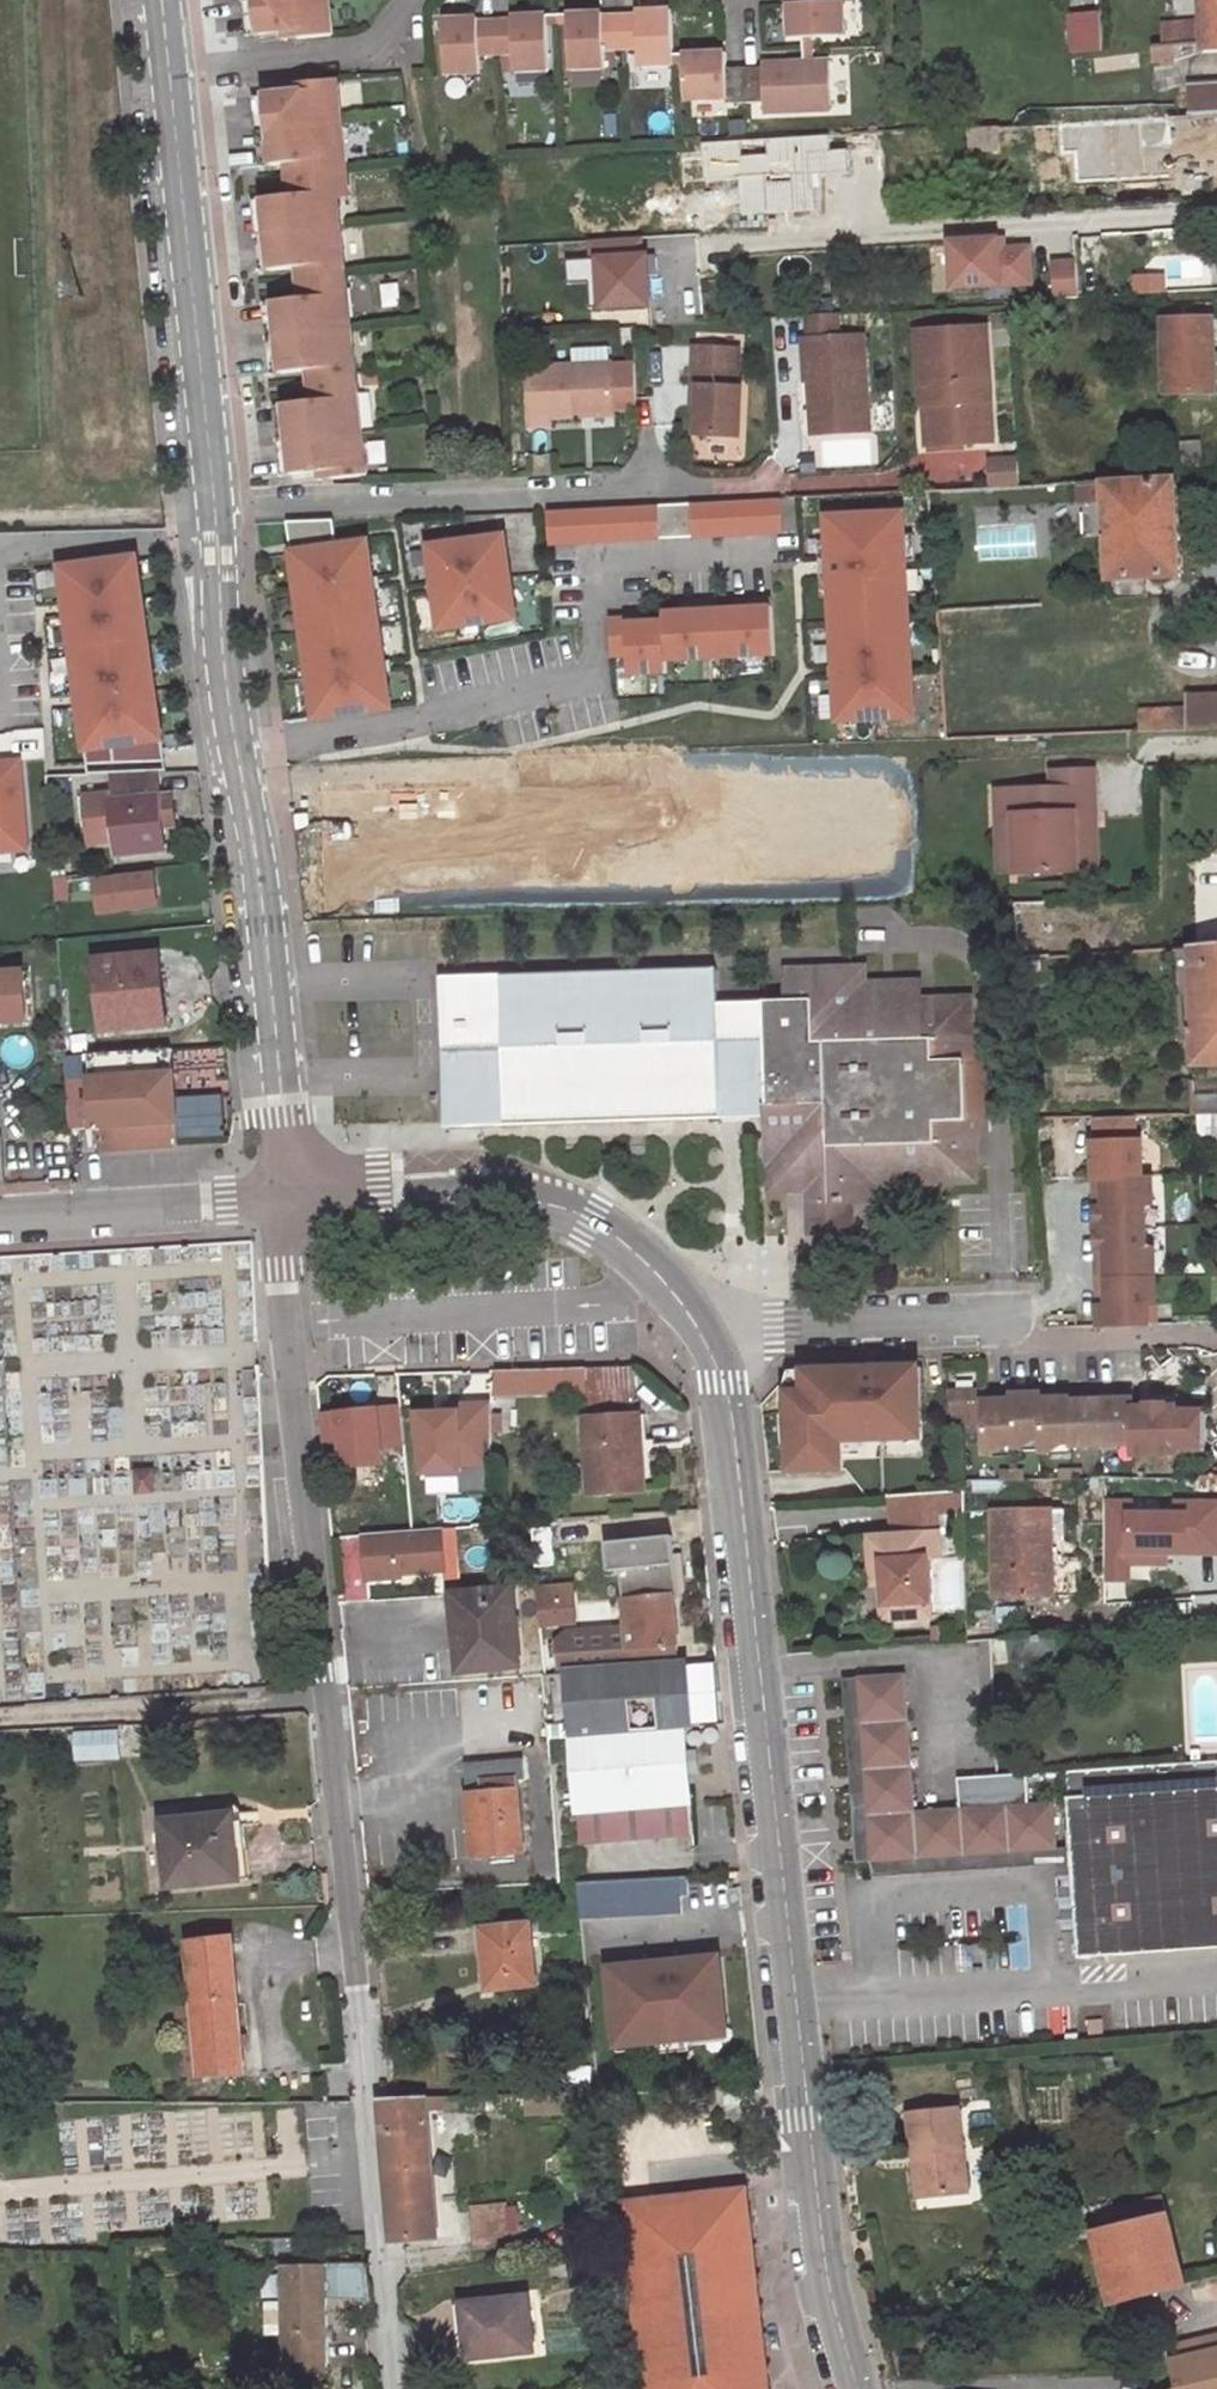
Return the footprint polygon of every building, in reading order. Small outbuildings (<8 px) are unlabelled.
[(242,33),(255,31),(252,0),(238,0),(242,33)] [(330,37),(326,0),(252,0),(255,31),(269,30),(282,29),(283,41),(330,37)] [(845,42),(844,0),(791,0),(788,0),(790,43),(803,43),(813,43),(845,42)] [(1069,53),(1101,51),(1099,0),(1066,0),(1069,53)] [(1152,24),(1155,63),(1178,62),(1177,45),(1203,44),(1204,50),(1216,49),(1216,0),(1201,0),(1202,20),(1152,24)] [(638,64),(672,62),(671,52),(669,7),(635,8),(635,11),(618,12),(620,44),(637,43),(638,64)] [(567,21),(569,67),(602,65),(601,45),(620,44),(618,12),(600,13),(599,10),(566,11),(567,21)] [(555,21),(567,21),(566,11),(555,12),(555,21)] [(494,17),(495,49),(513,49),(514,69),(547,68),(545,22),(545,12),(512,13),(512,17),(494,17)] [(545,12),(545,22),(555,21),(555,12),(545,12)] [(442,16),(444,72),(479,71),(478,50),(495,49),(494,17),(477,18),(476,15),(442,16)] [(270,42),(283,41),(282,29),(269,30),(270,42)] [(803,43),(804,60),(814,59),(813,43),(803,43)] [(683,98),(726,97),(726,103),(744,103),(743,67),(743,65),(724,65),(724,50),(681,51),(682,62),(683,98)] [(682,62),(681,51),(671,52),(672,62),(682,62)] [(764,112),(831,109),(828,59),(814,59),(804,60),(762,62),(762,67),(743,67),(744,103),(763,102),(764,112)] [(254,131),(339,121),(335,82),(335,79),(289,84),(290,93),(276,95),(250,98),(254,131)] [(1188,81),(1189,114),(1216,112),(1216,80),(1188,81)] [(276,95),(290,93),(289,84),(275,85),(276,95)] [(258,166),(254,131),(250,98),(239,99),(247,167),(258,166)] [(1117,179),(1171,177),(1168,118),(1114,121),(1117,179)] [(285,163),(297,161),(299,173),(333,169),(345,168),(339,121),(254,131),(258,166),(285,163)] [(1075,182),(1117,179),(1114,121),(1058,124),(1059,154),(1074,154),(1075,182)] [(972,151),(999,149),(997,127),(971,128),(972,151)] [(285,163),(288,194),(301,192),(299,173),(297,161),(285,163)] [(333,169),(336,198),(348,197),(345,168),(333,169)] [(266,233),(339,225),(336,198),(333,169),(299,173),(301,192),(288,194),(262,197),(266,233)] [(1171,177),(1117,179),(1119,207),(1171,204),(1173,204),(1171,177)] [(250,198),(258,269),(270,268),(266,233),(262,197),(250,198)] [(310,275),(344,271),(339,225),(266,233),(270,268),(296,266),(309,264),(310,275)] [(1037,286),(1035,242),(1008,243),(1007,234),(951,237),(954,290),(1037,286)] [(597,240),(599,310),(655,308),(652,238),(597,240)] [(1055,294),(1078,294),(1079,259),(1055,259),(1055,294)] [(596,260),(573,260),(573,278),(597,278),(596,260)] [(296,266),(299,297),(312,296),(310,275),(309,264),(296,266)] [(277,336),(350,329),(344,271),(310,275),(312,296),(299,297),(283,299),(273,300),(277,336)] [(261,301),(269,373),(281,372),(277,336),(273,300),(261,301)] [(1164,320),(1165,366),(1166,393),(1216,391),(1216,388),(1216,320),(1213,319),(1212,304),(1170,305),(1171,319),(1164,320)] [(822,382),(825,434),(871,431),(865,336),(840,337),(838,313),(808,315),(810,339),(804,339),(806,383),(811,383),(822,382)] [(934,360),(936,401),(923,402),(925,443),(989,439),(984,327),(917,330),(918,361),(921,360),(934,360)] [(307,370),(320,368),(321,376),(355,373),(350,329),(277,336),(281,372),(307,370)] [(700,385),(698,432),(740,434),(743,385),(737,384),(739,347),(695,345),(693,385),(700,385)] [(921,360),(923,402),(936,401),(934,360),(921,360)] [(637,406),(635,362),(612,363),(614,408),(637,406)] [(551,416),(581,414),(581,409),(614,408),(612,363),(527,367),(529,424),(551,423),(551,416)] [(307,370),(311,401),(324,399),(321,376),(320,368),(307,370)] [(324,399),(311,401),(285,403),(289,438),(361,429),(355,373),(321,376),(324,399)] [(825,434),(822,382),(811,383),(814,434),(825,434)] [(272,405),(280,475),(293,473),(289,438),(285,403),(272,405)] [(319,470),(331,469),(333,479),(366,475),(361,429),(289,438),(293,473),(319,470)] [(1203,441),(1181,442),(1183,472),(1204,471),(1203,441)] [(320,480),(333,479),(331,469),(319,470),(320,480)] [(1104,480),(1112,598),(1148,595),(1147,576),(1181,574),(1177,476),(1104,480)] [(547,508),(549,544),(787,534),(785,498),(547,508)] [(911,508),(827,511),(837,723),(921,719),(911,508)] [(394,712),(379,536),(338,540),(336,518),(292,522),(308,719),(394,712)] [(430,539),(437,630),(521,624),(515,533),(430,539)] [(166,758),(148,553),(65,560),(82,765),(166,758)] [(1188,695),(1188,707),(1140,710),(1140,729),(1140,731),(1216,728),(1216,693),(1188,695)] [(25,757),(0,758),(0,856),(30,854),(25,757)] [(1017,812),(1019,872),(1077,869),(1075,810),(1095,808),(1096,808),(1094,767),(1051,769),(1051,787),(998,789),(998,813),(1017,812)] [(166,850),(159,794),(157,771),(107,772),(117,855),(166,850)] [(1098,868),(1096,810),(1096,808),(1095,808),(1075,810),(1077,869),(1098,868)] [(998,813),(1001,873),(1019,872),(1017,812),(998,813)] [(98,913),(157,906),(154,874),(95,881),(98,913)] [(1192,918),(1194,946),(1216,945),(1216,916),(1192,918)] [(1195,1064),(1216,1064),(1216,945),(1194,946),(1177,947),(1179,995),(1193,995),(1195,1064)] [(168,1028),(161,954),(95,959),(102,1032),(168,1028)] [(1020,985),(1046,984),(1045,955),(1018,956),(1020,985)] [(767,1001),(770,1119),(771,1192),(787,1192),(787,1180),(810,1179),(810,1191),(810,1235),(853,1232),(853,1199),(865,1198),(866,1185),(878,1185),(977,1181),(976,1133),(988,1133),(986,1061),(974,1061),(972,999),(922,1001),(922,983),(865,984),(865,967),(789,970),(789,1000),(767,1001)] [(25,968),(0,970),(0,1022),(28,1020),(25,968)] [(453,1127),(753,1119),(750,1001),(721,1002),(720,969),(449,976),(453,1127)] [(770,1119),(767,1001),(750,1001),(753,1119),(770,1119)] [(172,1050),(90,1057),(92,1077),(67,1078),(71,1130),(95,1129),(97,1150),(178,1145),(172,1050)] [(1195,1094),(1196,1114),(1216,1113),(1216,1094),(1195,1094)] [(1196,1114),(1196,1140),(1216,1140),(1216,1113),(1196,1114)] [(1093,1141),(1094,1177),(1145,1176),(1142,1142),(1136,1142),(1134,1116),(1096,1117),(1096,1141),(1093,1141)] [(1145,1176),(1094,1177),(1096,1228),(1150,1226),(1148,1205),(1156,1204),(1154,1177),(1145,1177),(1145,1176)] [(787,1180),(787,1192),(810,1191),(810,1179),(787,1180)] [(866,1185),(865,1198),(878,1198),(878,1185),(866,1185)] [(1096,1228),(1098,1278),(1161,1275),(1159,1248),(1151,1249),(1150,1226),(1096,1228)] [(1098,1278),(1099,1326),(1157,1324),(1155,1304),(1163,1304),(1161,1275),(1098,1278)] [(875,1366),(875,1359),(857,1359),(857,1367),(863,1367),(863,1372),(869,1371),(869,1366),(875,1366)] [(922,1492),(917,1364),(875,1366),(869,1366),(869,1371),(863,1372),(863,1367),(857,1367),(801,1369),(802,1390),(788,1390),(789,1413),(792,1413),(793,1444),(787,1444),(788,1470),(840,1468),(864,1496),(886,1495),(922,1492)] [(573,1405),(631,1402),(628,1366),(492,1370),(492,1392),(571,1392),(573,1405)] [(403,1373),(404,1394),(451,1394),(466,1382),(459,1371),(403,1373)] [(1036,1394),(1007,1394),(1007,1401),(981,1401),(980,1392),(947,1393),(954,1431),(981,1430),(983,1455),(988,1455),(1002,1446),(1010,1446),(1009,1450),(1014,1450),(1030,1442),(1037,1441),(1038,1453),(1043,1452),(1060,1444),(1068,1444),(1069,1447),(1083,1446),(1088,1441),(1108,1441),(1113,1446),(1130,1446),(1129,1400),(1103,1400),(1103,1406),(1091,1406),(1091,1400),(1067,1401),(1067,1399),(1036,1400),(1036,1394)] [(322,1410),(326,1470),(391,1466),(390,1448),(405,1447),(402,1405),(322,1410)] [(636,1415),(582,1418),(587,1494),(642,1490),(636,1415)] [(432,1429),(407,1431),(412,1489),(461,1486),(460,1469),(471,1468),(469,1443),(458,1445),(457,1420),(431,1422),(432,1429)] [(1206,1478),(1207,1449),(1189,1448),(1188,1478),(1195,1478),(1206,1478)] [(1216,1493),(1216,1479),(1206,1478),(1195,1478),(1195,1492),(1216,1493)] [(929,1615),(925,1553),(939,1552),(935,1513),(961,1512),(961,1489),(922,1492),(886,1495),(889,1534),(868,1536),(872,1583),(882,1582),(885,1618),(929,1615)] [(1050,1508),(993,1508),(996,1597),(1053,1595),(1050,1508)] [(461,1574),(458,1527),(362,1533),(365,1580),(461,1574)] [(671,1534),(616,1540),(605,1541),(608,1569),(619,1568),(625,1626),(566,1632),(555,1644),(559,1674),(568,1673),(676,1666),(674,1642),(676,1642),(671,1592),(678,1592),(671,1534)] [(567,1586),(536,1589),(540,1625),(571,1621),(567,1586)] [(512,1587),(450,1591),(454,1639),(460,1638),(462,1668),(517,1664),(512,1587)] [(577,1808),(692,1800),(686,1727),(693,1727),(689,1664),(676,1666),(568,1673),(577,1808)] [(907,1671),(859,1674),(869,1832),(897,1857),(1057,1847),(1054,1799),(917,1810),(907,1671)] [(869,1832),(859,1674),(845,1676),(856,1860),(873,1858),(874,1875),(1072,1862),(1072,1845),(1057,1847),(897,1857),(869,1832)] [(122,1759),(121,1729),(76,1732),(78,1762),(122,1759)] [(527,1780),(525,1756),(464,1762),(474,1856),(525,1851),(518,1781),(527,1780)] [(1216,1948),(1216,1761),(1068,1771),(1072,1845),(1072,1862),(1077,1955),(1216,1948)] [(579,1838),(694,1830),(692,1800),(577,1808),(579,1838)] [(246,1849),(243,1812),(162,1822),(169,1888),(241,1881),(237,1850),(246,1849)] [(683,1875),(577,1882),(579,1917),(685,1910),(683,1875)] [(538,1985),(531,1923),(481,1928),(488,1991),(538,1985)] [(246,2073),(232,1937),(188,1942),(201,2077),(246,2073)] [(723,1955),(609,1967),(618,2050),(732,2038),(723,1955)] [(1103,2020),(1088,2021),(1089,2037),(1104,2036),(1103,2020)] [(1079,2032),(1067,2033),(1068,2041),(1080,2040),(1079,2032)] [(435,2113),(488,2112),(486,2096),(434,2096),(435,2113)] [(389,2209),(436,2206),(427,2097),(378,2098),(389,2209)] [(961,2189),(952,2106),(905,2109),(909,2150),(915,2151),(919,2193),(961,2189)] [(750,2186),(620,2199),(642,2388),(772,2388),(750,2186)] [(1185,2284),(1164,2197),(1113,2208),(1118,2224),(1093,2230),(1111,2303),(1185,2284)] [(508,2238),(506,2204),(472,2207),(475,2240),(508,2238)] [(286,2371),(326,2370),(325,2299),(370,2299),(367,2263),(324,2264),(325,2267),(283,2267),(286,2371)] [(536,2351),(529,2296),(462,2303),(468,2359),(536,2351)] [(1177,2344),(1179,2356),(1170,2357),(1177,2388),(1216,2388),(1216,2335),(1177,2344)]
